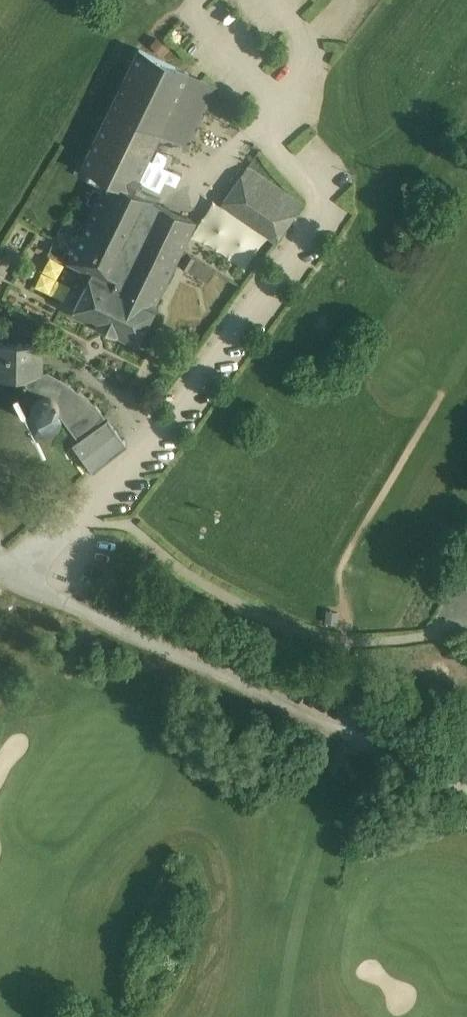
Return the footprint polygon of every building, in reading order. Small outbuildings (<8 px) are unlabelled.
[(189,73),(139,49),(95,140),(145,164),(160,133),(189,73)] [(189,73),(160,133),(180,142),(209,83),(189,73)] [(195,221),(132,191),(145,164),(95,140),(81,167),(85,169),(80,180),(102,190),(67,261),(92,274),(92,273),(155,304),(176,261),(184,245),(195,221)] [(301,204),(247,167),(225,200),(277,237),(301,204)] [(194,256),(188,253),(191,249),(184,245),(176,261),(207,282),(215,270),(194,256)] [(43,270),(57,276),(50,292),(63,298),(77,268),(49,256),(43,270)] [(155,304),(92,273),(92,274),(73,311),(136,343),(155,304)] [(0,343),(0,377),(24,377),(26,376),(42,371),(42,343),(0,343)] [(42,371),(26,376),(26,385),(41,394),(51,394),(58,401),(58,413),(78,439),(107,419),(95,404),(63,380),(46,371),(42,373),(42,371)] [(51,394),(41,394),(33,399),(30,408),(34,417),(42,421),(52,420),(58,413),(58,401),(51,394)] [(78,439),(73,443),(93,470),(126,444),(107,419),(78,439)]
